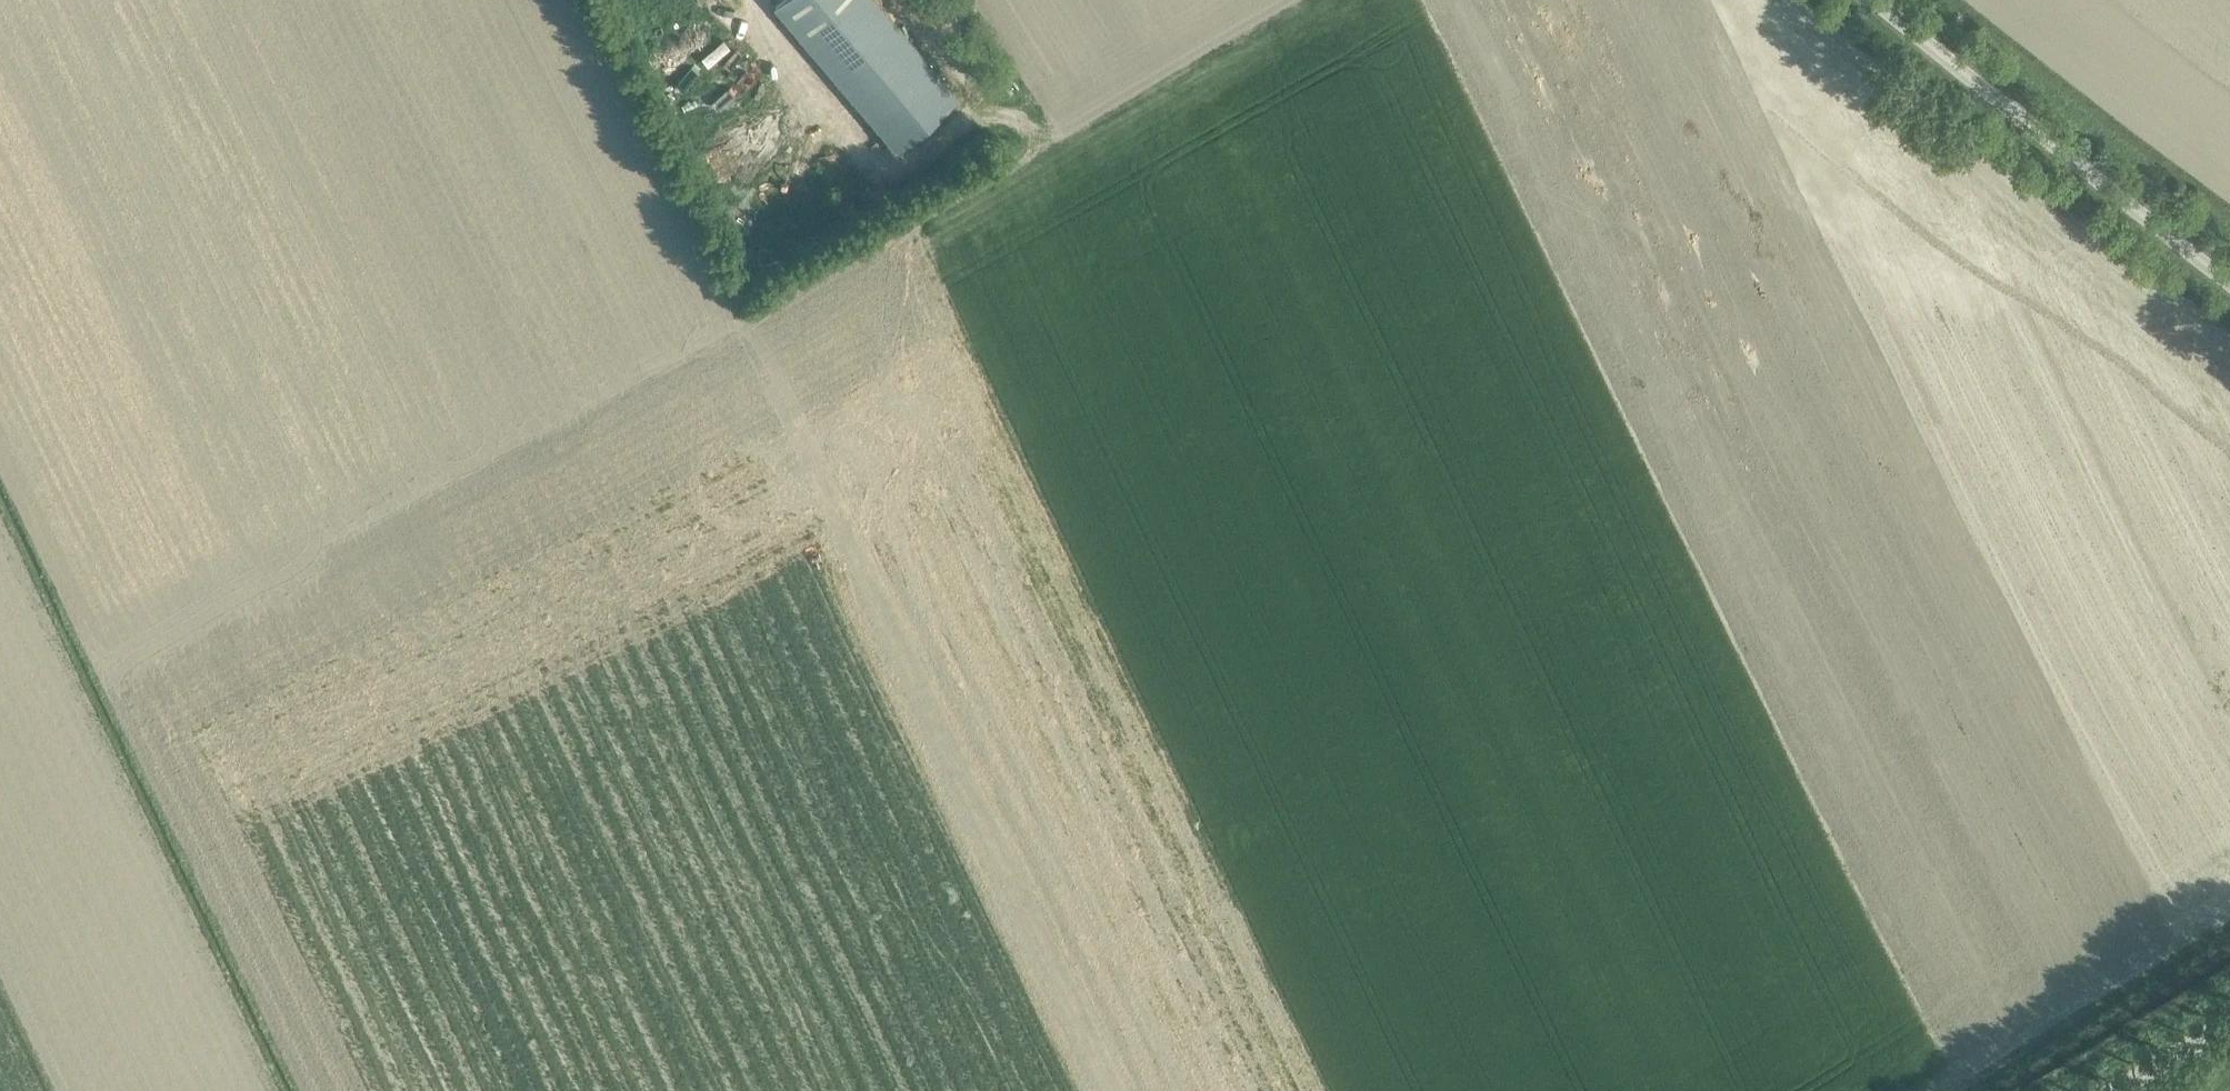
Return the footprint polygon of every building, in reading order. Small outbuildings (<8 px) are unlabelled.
[(956,95),(874,0),(783,0),(774,8),(894,148),(956,95)]
